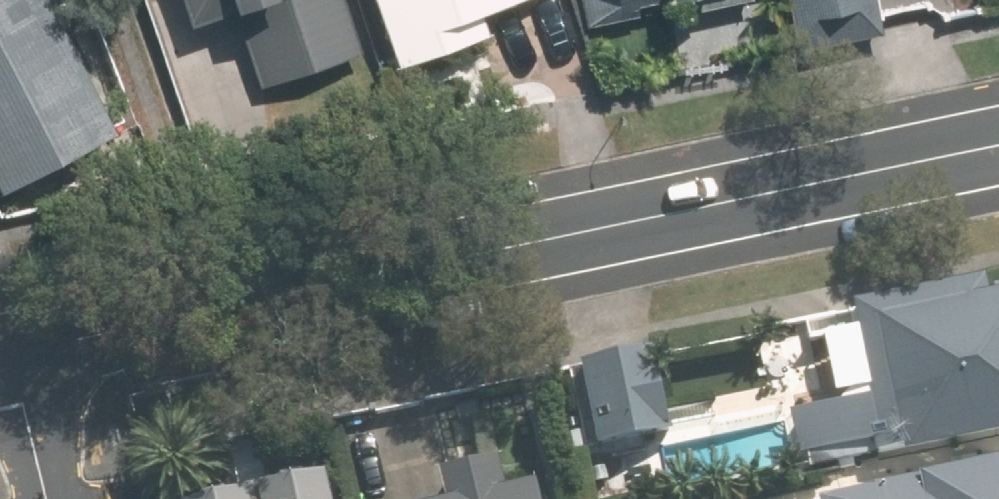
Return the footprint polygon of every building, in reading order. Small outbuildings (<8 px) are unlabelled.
[(134,118),(73,0),(0,0),(0,154),(14,180),(134,118)] [(204,11),(239,0),(201,0),(204,11)] [(267,79),(368,49),(353,0),(243,0),(267,79)] [(405,50),(498,22),(491,0),(390,0),(405,50)] [(803,38),(888,23),(884,0),(796,0),(803,38)] [(857,299),(874,392),(788,408),(799,466),(998,429),(998,288),(990,290),(988,275),(857,299)] [(580,359),(598,443),(680,426),(663,342),(580,359)] [(547,472),(519,479),(511,449),(456,462),(463,492),(435,498),(553,498),(547,472)] [(835,498),(998,498),(998,455),(833,490),(835,498)]
